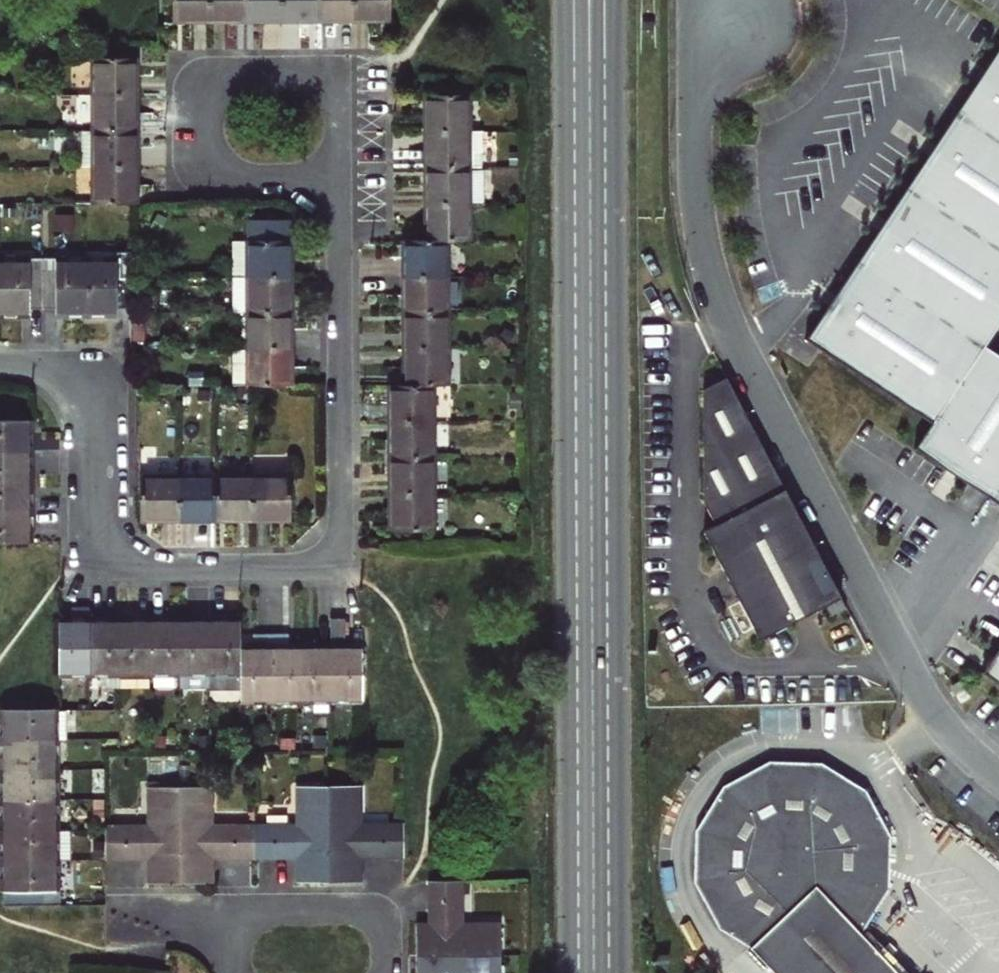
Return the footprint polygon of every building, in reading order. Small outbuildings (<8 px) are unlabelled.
[(208,20),(208,0),(172,0),(172,20),(208,20)] [(208,20),(244,20),(244,0),(208,0),(208,20)] [(244,20),(281,19),(281,0),(244,0),(244,20)] [(281,19),(317,19),(317,0),(281,0),(281,19)] [(353,0),(317,0),(317,19),(353,18),(353,0)] [(353,18),(390,18),(390,0),(353,0),(353,18)] [(95,94),(134,95),(135,58),(95,57),(95,94)] [(820,347),(930,425),(985,347),(998,327),(998,57),(807,338),(820,347)] [(95,131),(134,131),(134,95),(95,94),(95,131)] [(428,131),(468,131),(467,95),(428,95),(428,131)] [(95,167),(134,166),(134,131),(95,131),(95,167)] [(428,131),(428,168),(483,167),(482,131),(468,131),(428,131)] [(95,204),(131,204),(134,204),(134,166),(95,167),(95,204)] [(483,167),(428,168),(428,203),(468,203),(483,203),(483,167)] [(468,203),(428,203),(429,240),(444,240),(468,239),(468,203)] [(288,275),(288,219),(249,219),(249,275),(288,275)] [(405,240),(406,276),(445,276),(444,240),(429,240),(405,240)] [(42,309),(42,257),(28,257),(28,261),(0,262),(0,313),(30,313),(30,309),(42,309)] [(42,257),(42,309),(56,309),(56,313),(86,313),(85,261),(55,261),(55,257),(42,257)] [(85,261),(86,313),(117,313),(117,309),(131,308),(132,257),(117,257),(117,261),(85,261)] [(249,312),(288,312),(288,275),(249,275),(249,312)] [(406,276),(406,312),(445,312),(445,276),(406,276)] [(288,348),(288,312),(249,312),(249,348),(288,348)] [(406,312),(406,348),(445,347),(445,312),(406,312)] [(406,348),(406,384),(431,384),(446,384),(445,347),(406,348)] [(985,347),(930,425),(916,446),(998,501),(998,356),(985,347)] [(288,348),(249,348),(249,385),(288,385),(288,348)] [(757,631),(822,597),(837,589),(721,368),(698,380),(701,494),(713,517),(701,523),(757,631)] [(431,384),(406,384),(390,384),(390,421),(432,421),(431,384)] [(35,452),(35,434),(29,434),(29,421),(0,421),(0,452),(35,452)] [(390,421),(391,456),(432,456),(432,421),(390,421)] [(35,452),(0,452),(0,482),(29,481),(29,470),(35,470),(35,452)] [(432,456),(391,456),(391,494),(432,493),(432,456)] [(290,477),(252,478),(253,518),(290,518),(290,477)] [(141,520),(178,519),(178,478),(141,479),(141,520)] [(178,519),(214,519),(214,478),(178,478),(178,519)] [(253,518),(252,478),(214,478),(214,519),(253,518)] [(29,481),(0,482),(0,511),(35,511),(35,494),(30,494),(29,481)] [(432,493),(391,494),(391,531),(433,531),(432,493)] [(30,542),(30,530),(35,530),(35,511),(0,511),(0,543),(30,542)] [(828,608),(843,599),(837,589),(822,597),(828,608)] [(60,675),(90,675),(90,621),(90,611),(72,611),(72,627),(60,627),(60,675)] [(191,627),(180,627),(180,675),(180,690),(211,689),(210,674),(210,620),(191,621),(191,627)] [(210,620),(210,674),(240,674),(240,653),(240,627),(225,627),(226,620),(210,620)] [(90,621),(90,675),(107,675),(107,690),(121,690),(119,627),(107,627),(107,621),(90,621)] [(151,690),(151,675),(150,621),(131,621),(131,627),(119,627),(121,690),(151,690)] [(180,675),(180,627),(168,627),(168,621),(150,621),(151,675),(180,675)] [(240,653),(240,674),(240,702),(270,701),(270,637),(252,637),(252,653),(240,653)] [(287,637),(270,637),(270,701),(302,701),(301,653),(287,653),(287,637)] [(998,681),(998,646),(983,670),(998,681)] [(302,701),(330,701),(330,648),(313,648),(313,653),(301,653),(302,701)] [(361,700),(361,653),(347,653),(347,648),(330,648),(330,701),(361,700)] [(963,693),(972,688),(963,671),(954,676),(959,686),(963,693)] [(55,742),(68,741),(68,709),(3,709),(3,722),(0,722),(0,742),(55,742)] [(3,771),(56,770),(55,742),(0,742),(0,758),(3,758),(3,771)] [(717,915),(751,938),(783,972),(907,972),(862,924),(858,920),(884,880),(880,877),(886,857),(891,857),(892,829),(869,783),(825,754),(771,751),(726,775),(698,819),(695,870),(717,915)] [(3,771),(3,782),(0,782),(0,802),(56,801),(56,770),(3,771)] [(255,825),(255,857),(302,857),(302,881),(330,881),(330,786),(298,786),(297,825),(255,825)] [(330,786),(330,881),(358,881),(358,856),(403,856),(403,825),(358,825),(358,786),(330,786)] [(106,827),(106,859),(153,859),(153,883),(182,883),(181,787),(150,787),(151,827),(106,827)] [(181,787),(182,883),(210,883),(210,857),(255,857),(255,825),(212,826),(212,787),(181,787)] [(0,802),(0,818),(3,818),(3,831),(56,830),(56,801),(0,802)] [(57,861),(71,861),(71,831),(56,830),(3,831),(3,843),(0,843),(0,862),(57,861)] [(890,880),(891,857),(886,857),(880,877),(884,880),(858,920),(862,924),(890,880)] [(0,862),(0,879),(5,879),(5,892),(57,891),(57,861),(0,862)] [(417,925),(417,955),(500,955),(501,924),(460,924),(461,881),(430,881),(429,925),(417,925)] [(417,955),(417,972),(500,972),(500,955),(417,955)]
